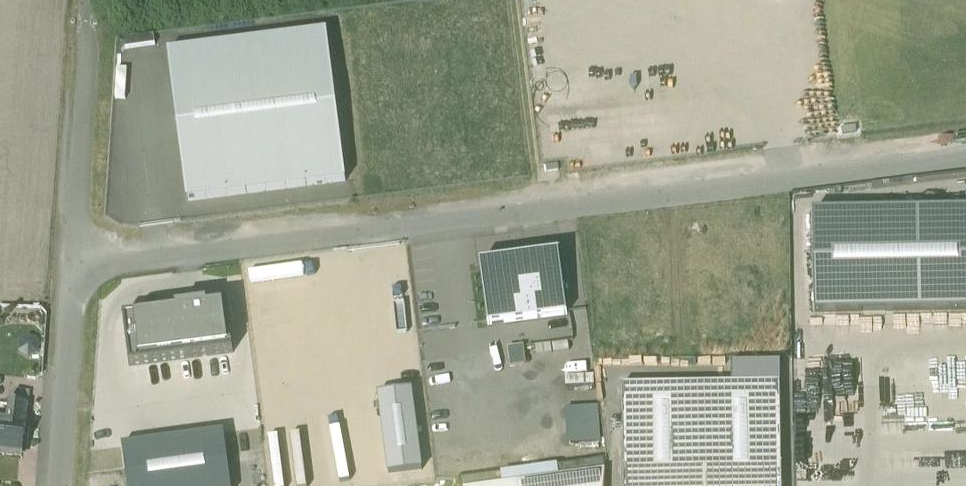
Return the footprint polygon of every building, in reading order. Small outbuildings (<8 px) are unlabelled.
[(777,8),(779,0),(748,0),(777,8)] [(327,34),(169,54),(188,202),(346,182),(327,34)] [(814,213),(816,314),(965,312),(965,211),(814,213)] [(559,256),(480,267),(488,326),(567,316),(559,256)] [(124,318),(130,367),(234,354),(227,305),(124,318)] [(27,384),(8,383),(6,415),(0,414),(0,448),(23,449),(27,384)] [(412,391),(377,395),(388,476),(422,472),(412,391)] [(623,485),(781,485),(780,394),(622,396),(623,485)] [(122,447),(128,485),(231,485),(224,434),(122,447)] [(505,485),(605,485),(606,472),(505,485)]
